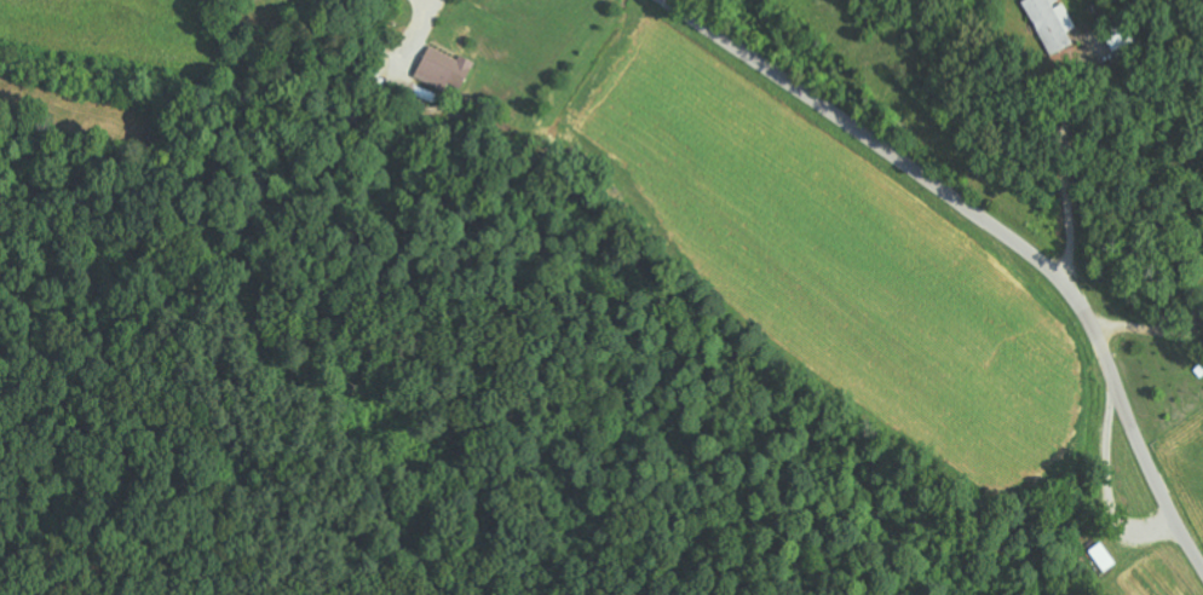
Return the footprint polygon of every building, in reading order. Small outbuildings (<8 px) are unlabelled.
[(1052,56),(1075,44),(1069,32),(1078,28),(1066,3),(1056,8),(1052,0),(1025,0),(1024,0),(1052,56)] [(1113,52),(1136,42),(1128,24),(1105,34),(1113,52)] [(459,59),(431,46),(416,77),(445,91),(448,84),(463,91),(477,62),(461,55),(459,59)] [(435,103),(440,91),(410,79),(405,91),(435,103)]
